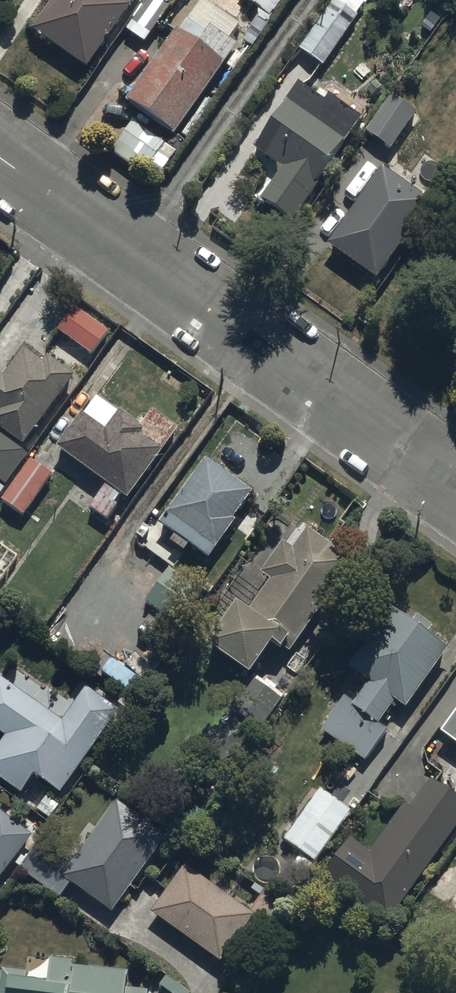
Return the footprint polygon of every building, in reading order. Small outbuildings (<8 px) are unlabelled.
[(35,28),(88,66),(132,0),(55,0),(35,28)] [(170,0),(148,0),(131,24),(148,37),(168,11),(164,8),(170,0)] [(269,20),(283,0),(242,0),(269,20)] [(360,0),(334,0),(298,53),(322,70),(366,4),(360,0)] [(173,140),(224,67),(232,73),(242,59),(234,53),(236,50),(228,44),(238,30),(201,3),(177,37),(174,35),(125,106),(173,140)] [(356,123),(294,84),(232,181),(294,221),(356,123)] [(390,153),(416,116),(389,98),(364,135),(390,153)] [(132,124),(116,145),(159,176),(174,155),(132,124)] [(427,199),(385,167),(330,246),(375,275),(427,199)] [(57,330),(91,354),(108,330),(73,307),(57,330)] [(23,446),(75,375),(48,356),(43,362),(25,349),(4,378),(0,375),(0,429),(23,446)] [(57,450),(125,500),(165,446),(119,413),(104,432),(82,416),(57,450)] [(4,486),(26,456),(0,438),(0,483),(4,486)] [(158,527),(209,560),(254,495),(205,460),(158,527)] [(2,501),(23,516),(53,476),(31,461),(2,501)] [(290,654),(355,561),(309,528),(293,550),(283,543),(261,574),(270,581),(248,612),(235,603),(205,645),(251,677),(275,643),(290,654)] [(163,562),(137,596),(177,627),(203,593),(163,562)] [(407,710),(451,650),(394,609),(351,669),(370,683),(356,702),(347,695),(321,731),(365,763),(388,732),(379,725),(395,702),(407,710)] [(63,794),(128,701),(92,676),(62,719),(0,676),(0,731),(7,735),(0,745),(0,781),(22,796),(36,775),(63,794)] [(222,722),(250,743),(282,700),(255,679),(222,722)] [(443,732),(455,742),(455,714),(443,732)] [(390,920),(455,830),(455,796),(424,773),(367,851),(351,840),(326,874),(390,920)] [(285,840),(316,862),(353,813),(322,790),(285,840)] [(62,877),(112,913),(168,835),(118,800),(62,877)] [(31,839),(0,815),(0,878),(31,839)] [(186,863),(150,911),(221,963),(256,915),(186,863)] [(0,973),(0,992),(139,992),(125,992),(126,975),(73,970),(74,965),(49,963),(46,987),(26,985),(27,975),(0,973)]
